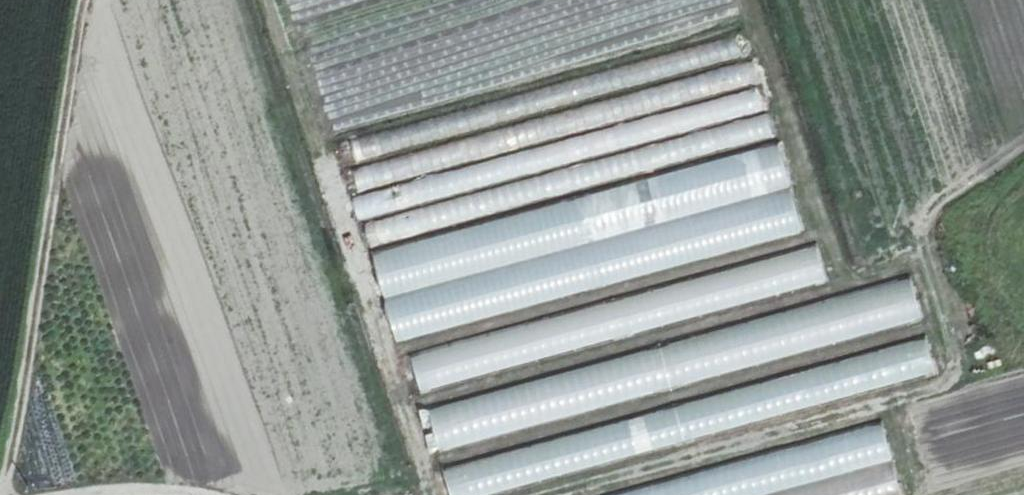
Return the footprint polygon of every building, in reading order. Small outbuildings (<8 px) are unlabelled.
[(749,65),(555,117),(559,133),(754,81),(749,65)] [(687,104),(689,122),(757,113),(755,96),(687,104)] [(347,163),(479,127),(475,109),(342,145),(347,163)] [(476,160),(470,140),(350,171),(355,191),(476,160)] [(780,150),(370,244),(391,334),(800,240),(780,150)] [(519,159),(351,198),(355,215),(523,176),(519,159)] [(408,346),(415,380),(824,288),(817,254),(408,346)] [(434,442),(929,329),(922,297),(914,299),(911,287),(424,398),(434,442)] [(451,494),(502,494),(937,376),(925,335),(443,468),(451,494)] [(597,494),(899,494),(884,430),(597,494)]
